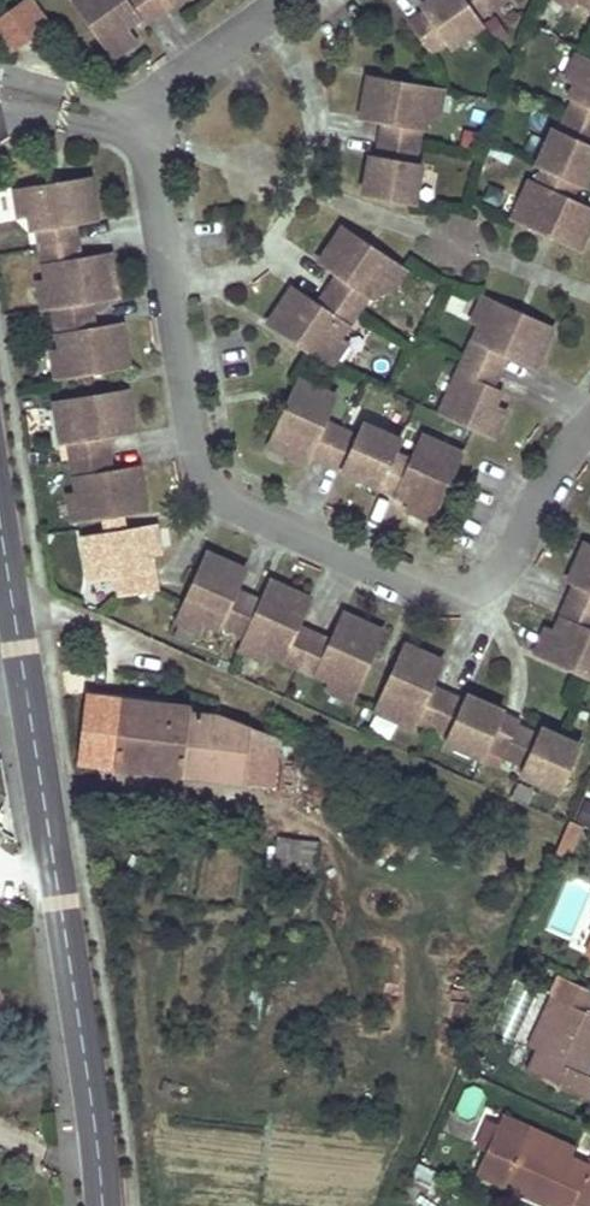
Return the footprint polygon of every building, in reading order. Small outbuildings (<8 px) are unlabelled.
[(6,14),(15,27),(36,12),(26,0),(25,0),(6,14)] [(69,2),(86,26),(95,19),(102,29),(93,35),(112,63),(136,47),(127,34),(140,25),(143,30),(188,0),(73,0),(69,2)] [(444,1),(426,13),(410,24),(430,54),(448,41),(452,48),(484,26),(480,20),(509,0),(444,0),(444,1)] [(444,0),(429,0),(421,6),(426,13),(444,1),(444,0)] [(95,19),(86,26),(93,35),(102,29),(95,19)] [(573,56),(564,78),(575,83),(569,97),(574,99),(558,134),(589,148),(589,63),(573,56)] [(441,90),(368,81),(364,118),(385,120),(380,157),(377,182),(364,180),(362,196),(418,203),(423,166),(415,164),(420,125),(430,127),(431,115),(438,116),(441,90)] [(587,167),(589,161),(589,148),(558,134),(552,131),(538,163),(545,165),(536,185),(528,181),(512,218),(581,249),(589,229),(589,208),(573,201),(580,184),(587,187),(589,180),(589,169),(587,167)] [(380,157),(368,157),(364,180),(377,182),(380,157)] [(45,267),(85,260),(77,225),(98,221),(90,179),(64,184),(66,195),(57,197),(54,186),(16,194),(21,217),(30,215),(34,233),(38,233),(45,267)] [(66,195),(64,184),(54,186),(57,197),(66,195)] [(406,271),(344,228),(321,263),(341,277),(320,307),(294,290),(271,324),(335,368),(349,347),(339,341),(332,336),(343,321),(348,325),(369,296),(373,299),(382,287),(391,293),(406,271)] [(122,299),(113,255),(85,260),(45,267),(48,281),(40,282),(46,314),(56,312),(95,304),(122,299)] [(441,417),(495,441),(508,414),(497,409),(489,405),(495,391),(510,357),(537,370),(555,331),(532,320),(528,328),(517,323),(520,316),(486,300),(476,321),(484,325),(492,329),(485,344),(476,339),(441,417)] [(95,304),(56,312),(61,336),(100,330),(95,304)] [(528,328),(532,320),(520,316),(517,323),(528,328)] [(332,336),(339,341),(348,325),(343,321),(332,336)] [(492,329),(484,325),(476,339),(485,344),(492,329)] [(63,349),(53,351),(58,380),(131,369),(124,326),(100,330),(61,336),(63,349)] [(297,383),(269,449),(309,465),(311,461),(398,498),(402,487),(417,493),(413,503),(409,511),(435,522),(450,488),(443,485),(448,473),(455,476),(464,455),(427,439),(415,465),(396,457),(404,439),(381,429),(377,440),(359,432),(356,438),(326,426),(337,400),(297,383)] [(75,477),(113,470),(107,437),(135,431),(128,391),(57,405),(64,442),(69,441),(75,477)] [(497,409),(504,395),(495,391),(489,405),(497,409)] [(381,429),(363,423),(359,432),(377,440),(381,429)] [(119,597),(159,590),(157,570),(148,571),(145,555),(154,553),(162,552),(158,529),(130,534),(126,514),(149,509),(140,465),(113,470),(75,477),(78,494),(67,497),(72,525),(103,519),(107,536),(82,541),(90,582),(115,577),(119,597)] [(443,485),(450,488),(455,476),(448,473),(443,485)] [(402,487),(398,498),(413,503),(417,493),(402,487)] [(569,580),(574,583),(562,613),(572,617),(565,636),(554,631),(545,628),(535,652),(568,666),(571,659),(584,665),(581,672),(589,676),(589,546),(584,543),(569,580)] [(249,569),(212,552),(203,575),(211,578),(206,589),(199,585),(180,626),(203,636),(207,626),(221,633),(226,622),(238,627),(254,592),(241,586),(249,569)] [(148,571),(157,570),(154,553),(145,555),(148,571)] [(211,578),(203,575),(199,585),(206,589),(211,578)] [(386,629),(345,611),(332,640),(299,625),(312,596),(274,578),(265,598),(249,633),(240,653),(264,664),(269,654),(330,682),(326,691),(353,703),(371,664),(361,659),(365,650),(375,655),(386,629)] [(249,633),(265,598),(254,592),(238,627),(249,633)] [(572,617),(562,613),(554,631),(565,636),(572,617)] [(559,790),(579,744),(564,736),(559,747),(529,734),(515,728),(517,723),(500,715),(502,710),(485,703),(482,711),(462,703),(466,695),(435,682),(446,657),(407,641),(398,664),(408,668),(405,677),(394,672),(376,713),(406,725),(412,728),(417,719),(452,734),(449,743),(481,757),(485,749),(526,766),(523,775),(559,790)] [(361,659),(371,664),(375,655),(365,650),(361,659)] [(571,659),(568,666),(581,672),(584,665),(571,659)] [(408,668),(398,664),(394,672),(405,677),(408,668)] [(482,711),(485,703),(466,695),(462,703),(482,711)] [(78,761),(183,774),(190,713),(191,707),(85,696),(82,723),(78,761)] [(190,713),(183,774),(244,782),(250,730),(218,717),(190,713)] [(559,747),(564,736),(532,724),(529,734),(559,747)] [(250,730),(244,782),(274,786),(278,741),(250,730)] [(574,821),(571,820),(555,855),(568,861),(584,826),(574,821)] [(319,842),(277,838),(273,880),(315,884),(319,842)] [(561,998),(538,1049),(528,1071),(589,1100),(589,1099),(589,1075),(589,1072),(589,993),(558,978),(551,994),(552,994),(561,998)] [(0,988),(0,1009),(8,992),(0,988)] [(552,994),(529,1045),(538,1049),(561,998),(552,994)] [(476,1173),(551,1205),(572,1205),(580,1190),(589,1195),(589,1163),(573,1156),(577,1145),(503,1114),(499,1122),(489,1118),(477,1145),(487,1149),(476,1173)] [(442,1175),(424,1166),(413,1185),(431,1195),(442,1175)]
